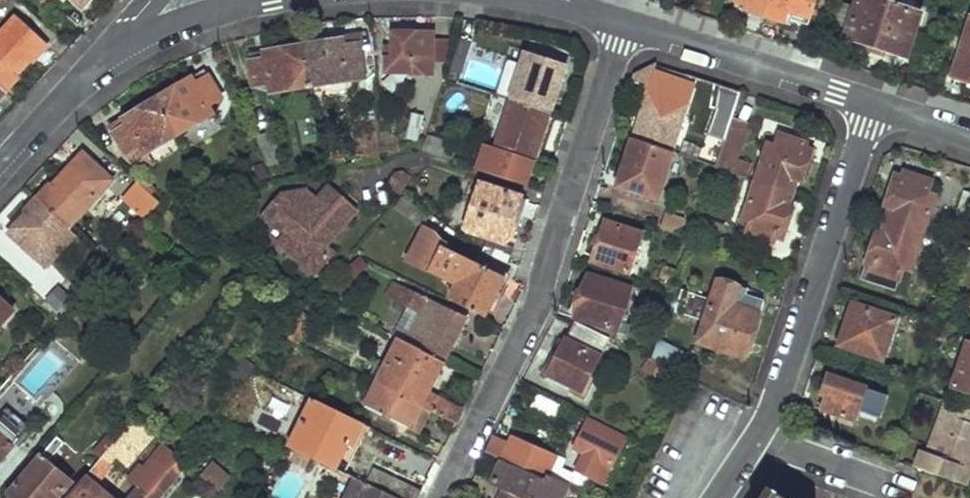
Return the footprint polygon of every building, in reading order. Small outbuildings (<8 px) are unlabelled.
[(85,8),(92,0),(76,0),(85,8)] [(734,10),(748,14),(750,9),(767,15),(772,0),(738,0),(734,10)] [(767,15),(801,27),(803,23),(810,25),(819,0),(772,0),(767,15)] [(848,36),(908,56),(921,15),(914,13),(917,3),(907,0),(860,0),(848,36)] [(6,93),(20,77),(17,75),(30,60),(19,50),(24,44),(8,29),(0,37),(0,87),(6,93)] [(954,77),(969,82),(969,31),(954,77)] [(396,33),(395,50),(388,49),(388,73),(414,72),(414,76),(435,76),(435,34),(396,33)] [(306,46),(313,88),(314,101),(355,95),(353,82),(367,79),(361,38),(306,46)] [(250,55),(256,87),(271,85),(273,95),(313,88),(306,46),(250,55)] [(449,79),(463,84),(473,53),(459,48),(449,79)] [(529,52),(512,100),(553,112),(565,76),(553,72),(556,61),(529,52)] [(556,61),(553,72),(565,76),(569,64),(556,61)] [(159,99),(182,135),(215,115),(210,106),(223,98),(206,70),(159,99)] [(698,88),(657,75),(635,140),(675,153),(698,88)] [(743,92),(724,86),(717,105),(736,112),(743,92)] [(159,99),(113,128),(130,157),(144,148),(148,156),(182,135),(159,99)] [(512,100),(496,147),(536,162),(553,112),(512,100)] [(736,112),(717,105),(699,161),(718,167),(723,152),(734,119),(736,112)] [(411,114),(404,138),(417,141),(424,118),(411,114)] [(750,124),(734,119),(723,152),(739,158),(750,124)] [(770,146),(759,181),(795,193),(799,182),(803,183),(813,153),(807,151),(809,145),(781,135),(777,148),(770,146)] [(430,136),(425,150),(450,158),(454,143),(430,136)] [(268,166),(257,138),(243,144),(254,171),(268,166)] [(635,140),(620,188),(659,201),(675,153),(635,140)] [(739,158),(723,152),(718,167),(734,173),(739,158)] [(739,158),(734,173),(747,178),(752,162),(739,158)] [(39,198),(71,227),(101,194),(83,178),(79,182),(68,172),(56,187),(52,183),(39,198)] [(898,175),(887,206),(893,209),(889,221),(926,232),(938,197),(930,194),(934,182),(906,172),(904,177),(898,175)] [(759,181),(747,218),(754,221),(750,233),(777,242),(780,237),(785,239),(796,210),(790,208),(795,193),(759,181)] [(161,202),(140,182),(126,198),(148,217),(161,202)] [(483,183),(468,229),(491,237),(487,252),(511,263),(516,249),(507,246),(524,196),(483,183)] [(311,210),(298,223),(326,248),(357,212),(329,189),(323,194),(314,186),(302,200),(311,210)] [(398,211),(425,228),(433,215),(407,197),(398,211)] [(29,216),(16,230),(26,240),(22,245),(40,261),(71,227),(39,198),(25,213),(29,216)] [(666,206),(662,218),(689,227),(694,215),(666,206)] [(694,215),(689,227),(697,230),(701,218),(694,215)] [(699,231),(722,238),(726,225),(704,218),(699,231)] [(877,234),(868,263),(875,266),(873,270),(901,278),(905,267),(913,269),(926,232),(889,221),(884,236),(877,234)] [(607,222),(595,262),(631,274),(645,235),(607,222)] [(412,261),(458,285),(451,300),(486,318),(506,277),(441,244),(436,235),(428,230),(412,261)] [(590,275),(577,317),(620,332),(623,322),(634,290),(590,275)] [(721,279),(700,342),(747,357),(766,303),(750,296),(751,288),(721,279)] [(425,307),(409,341),(446,361),(468,318),(406,287),(402,295),(425,307)] [(55,312),(73,302),(65,288),(47,297),(55,312)] [(0,297),(0,326),(15,310),(0,297)] [(855,304),(841,346),(884,359),(898,318),(855,304)] [(303,311),(284,336),(299,343),(314,326),(313,318),(303,311)] [(577,322),(550,375),(585,393),(612,338),(577,322)] [(623,322),(620,332),(629,335),(632,325),(623,322)] [(943,322),(938,337),(952,341),(956,327),(943,322)] [(403,339),(385,373),(373,367),(367,378),(372,381),(378,384),(432,410),(458,424),(464,410),(428,394),(446,361),(409,341),(403,339)] [(679,371),(681,372),(690,354),(661,339),(654,359),(672,368),(679,371)] [(955,387),(969,392),(969,345),(955,387)] [(666,379),(672,368),(654,359),(652,358),(646,370),(666,379)] [(666,379),(673,383),(679,371),(672,368),(666,379)] [(829,396),(825,407),(856,418),(866,387),(830,375),(824,394),(829,396)] [(5,385),(1,389),(14,401),(25,390),(11,377),(5,385)] [(371,399),(378,384),(372,381),(365,396),(371,399)] [(371,399),(366,408),(413,432),(419,435),(432,410),(378,384),(371,399)] [(539,393),(534,408),(556,418),(562,405),(539,393)] [(315,400),(288,448),(296,451),(312,459),(337,471),(350,444),(354,446),(365,424),(315,400)] [(943,414),(969,423),(969,407),(948,400),(943,414)] [(958,484),(964,467),(969,470),(969,423),(943,414),(929,456),(944,461),(939,477),(958,484)] [(591,418),(575,451),(584,455),(577,472),(595,480),(597,476),(609,482),(631,438),(591,418)] [(126,432),(135,439),(146,449),(155,438),(135,421),(126,432)] [(19,439),(0,423),(0,462),(19,439)] [(97,484),(135,439),(126,432),(118,442),(103,459),(70,497),(113,497),(97,484)] [(95,452),(103,459),(118,442),(109,434),(95,452)] [(507,458),(570,486),(575,474),(562,469),(565,460),(514,437),(511,444),(496,437),(490,450),(507,458)] [(350,444),(337,471),(346,474),(359,448),(354,446),(350,444)] [(12,495),(15,497),(62,497),(74,484),(48,463),(57,454),(52,449),(12,495)] [(308,468),(312,459),(296,451),(292,460),(308,468)] [(168,474),(171,472),(153,457),(132,480),(141,489),(133,497),(148,497),(168,474)] [(494,483),(507,488),(503,497),(565,497),(568,491),(573,493),(576,489),(570,486),(507,458),(494,483)] [(202,477),(220,493),(231,480),(213,463),(202,477)] [(313,472),(345,487),(350,477),(346,474),(337,471),(336,473),(317,463),(313,472)] [(964,467),(958,484),(967,487),(969,479),(969,470),(964,467)] [(367,484),(396,497),(420,497),(423,492),(375,469),(367,484)] [(175,478),(168,474),(148,497),(159,497),(175,478)] [(344,497),(396,497),(367,484),(354,478),(344,497)]
